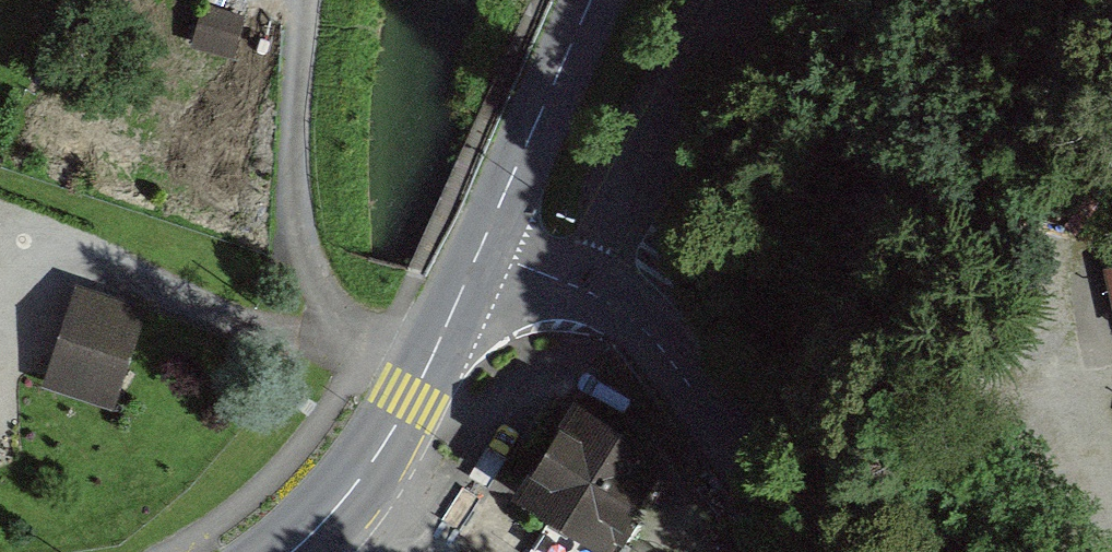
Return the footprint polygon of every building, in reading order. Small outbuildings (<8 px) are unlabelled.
[(147,318),(76,293),(47,374),(119,399),(147,318)] [(658,455),(574,406),(523,495),(607,543),(658,455)]
